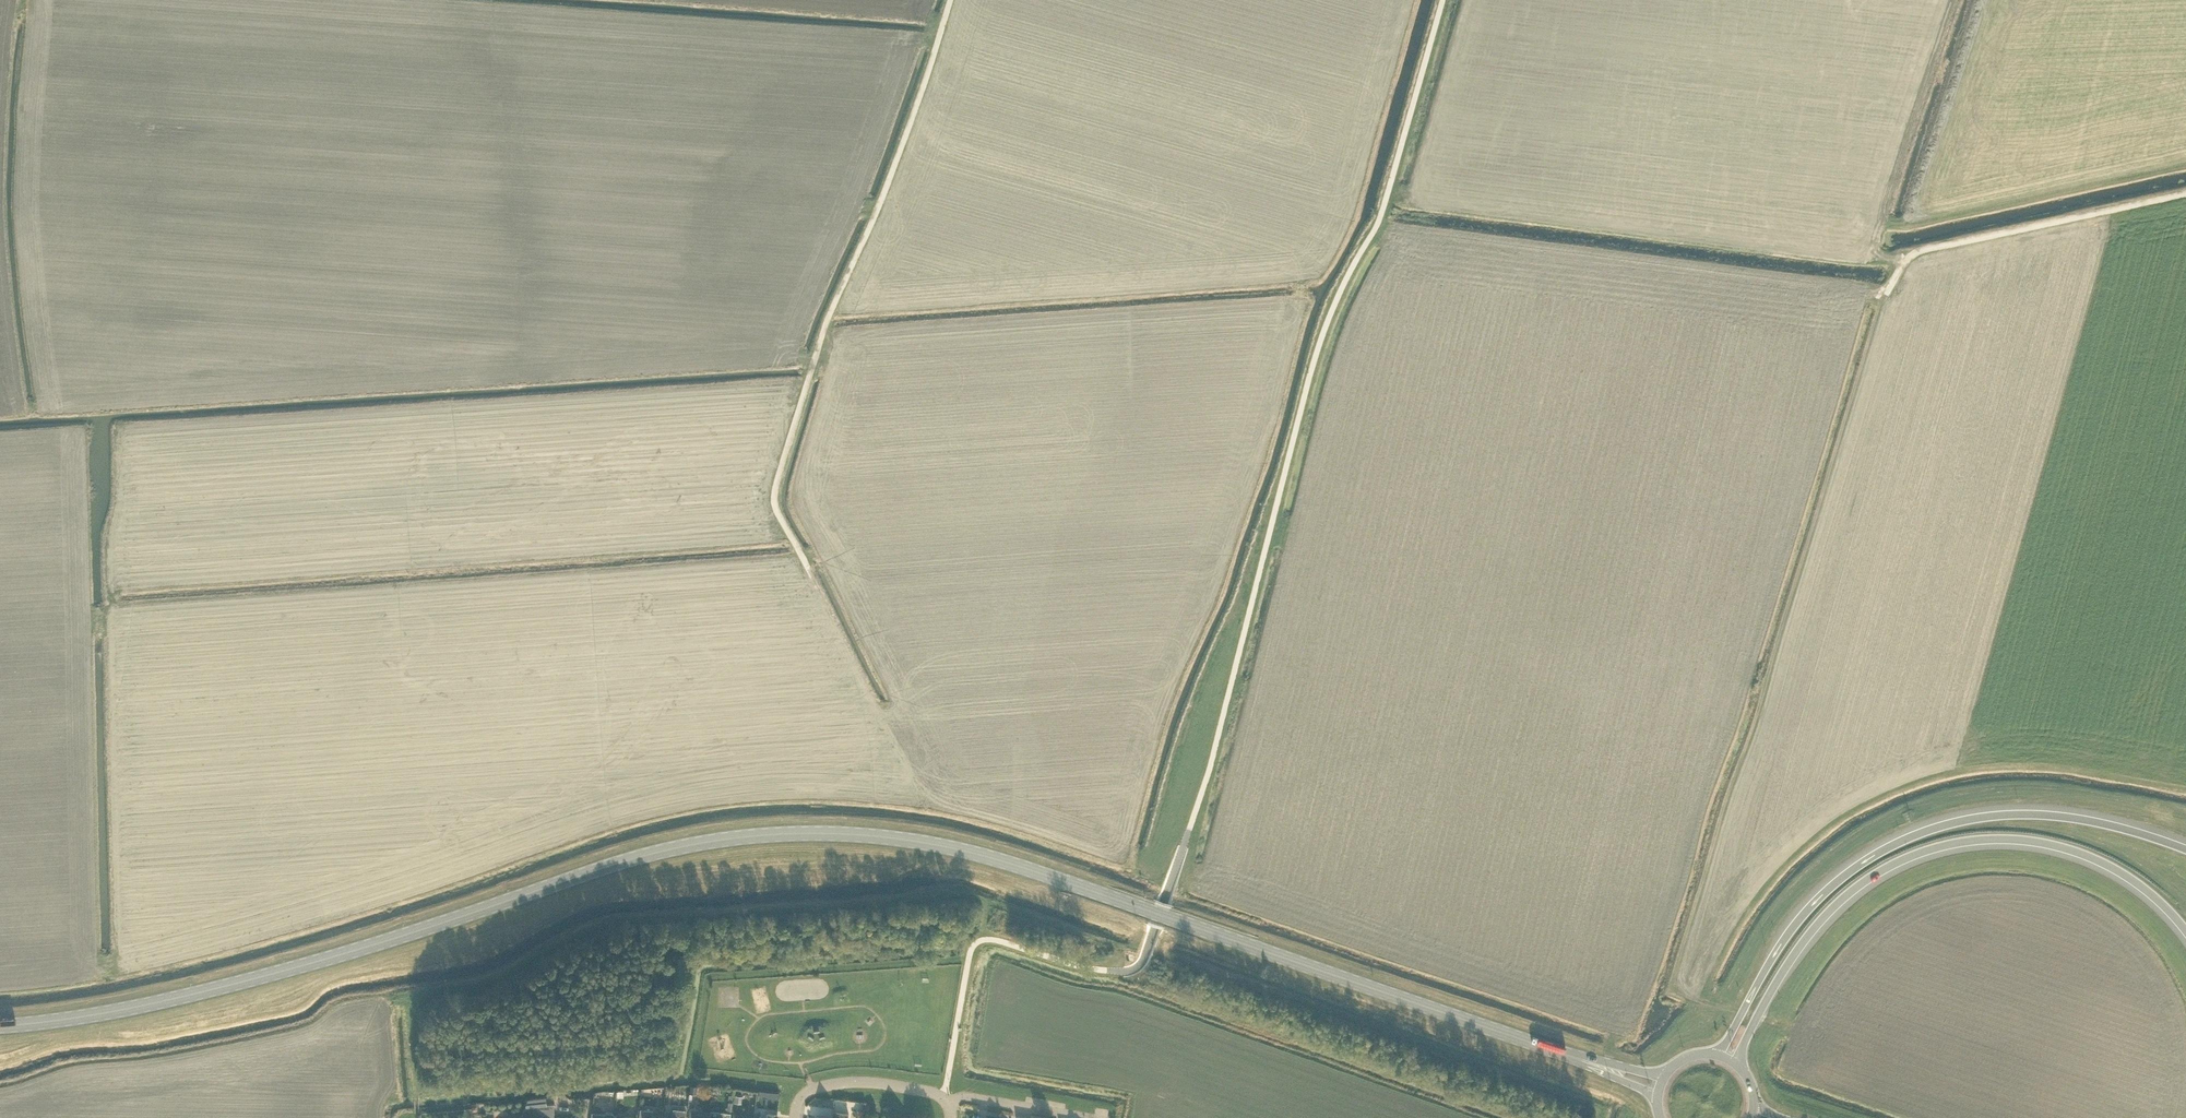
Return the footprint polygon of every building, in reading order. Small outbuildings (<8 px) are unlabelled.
[(528,1096),(525,1106),(539,1105),(539,1095),(528,1096)] [(742,1096),(735,1095),(734,1102),(741,1103),(742,1096)] [(768,1100),(767,1109),(776,1109),(777,1100),(768,1100)] [(554,1104),(555,1104),(555,1103),(539,1105),(525,1106),(521,1117),(553,1117),(554,1104)] [(710,1116),(697,1114),(698,1109),(690,1108),(689,1117),(709,1117),(710,1116)] [(653,1110),(640,1109),(639,1117),(662,1117),(652,1116),(653,1110)] [(673,1109),(672,1117),(685,1117),(686,1110),(673,1109)]
